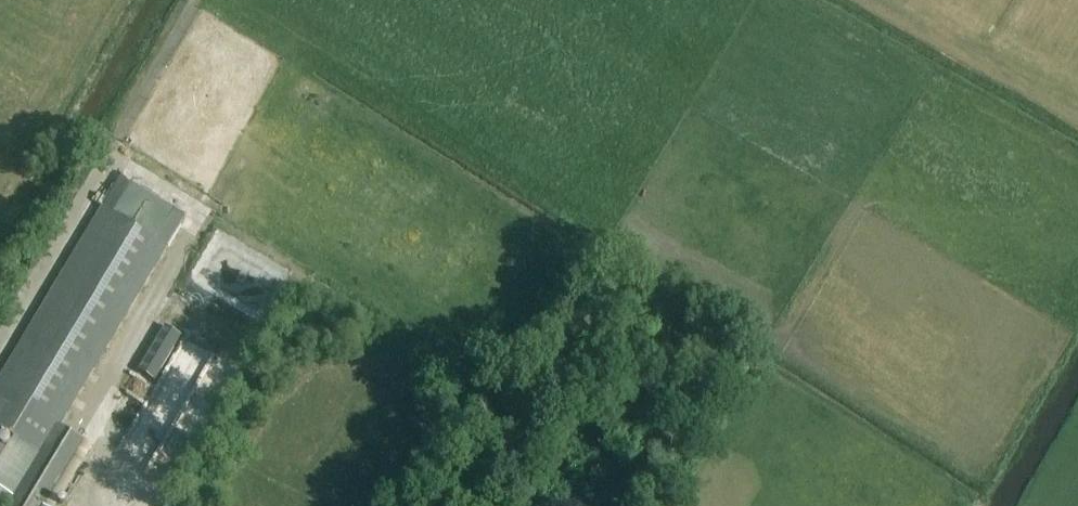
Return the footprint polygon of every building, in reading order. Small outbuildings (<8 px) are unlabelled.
[(167,246),(103,207),(0,379),(0,430),(15,439),(8,451),(0,446),(0,489),(13,497),(7,505),(46,505),(85,440),(60,425),(167,246)] [(184,234),(180,244),(212,256),(216,246),(184,234)] [(96,386),(116,396),(146,340),(126,329),(96,386)]
